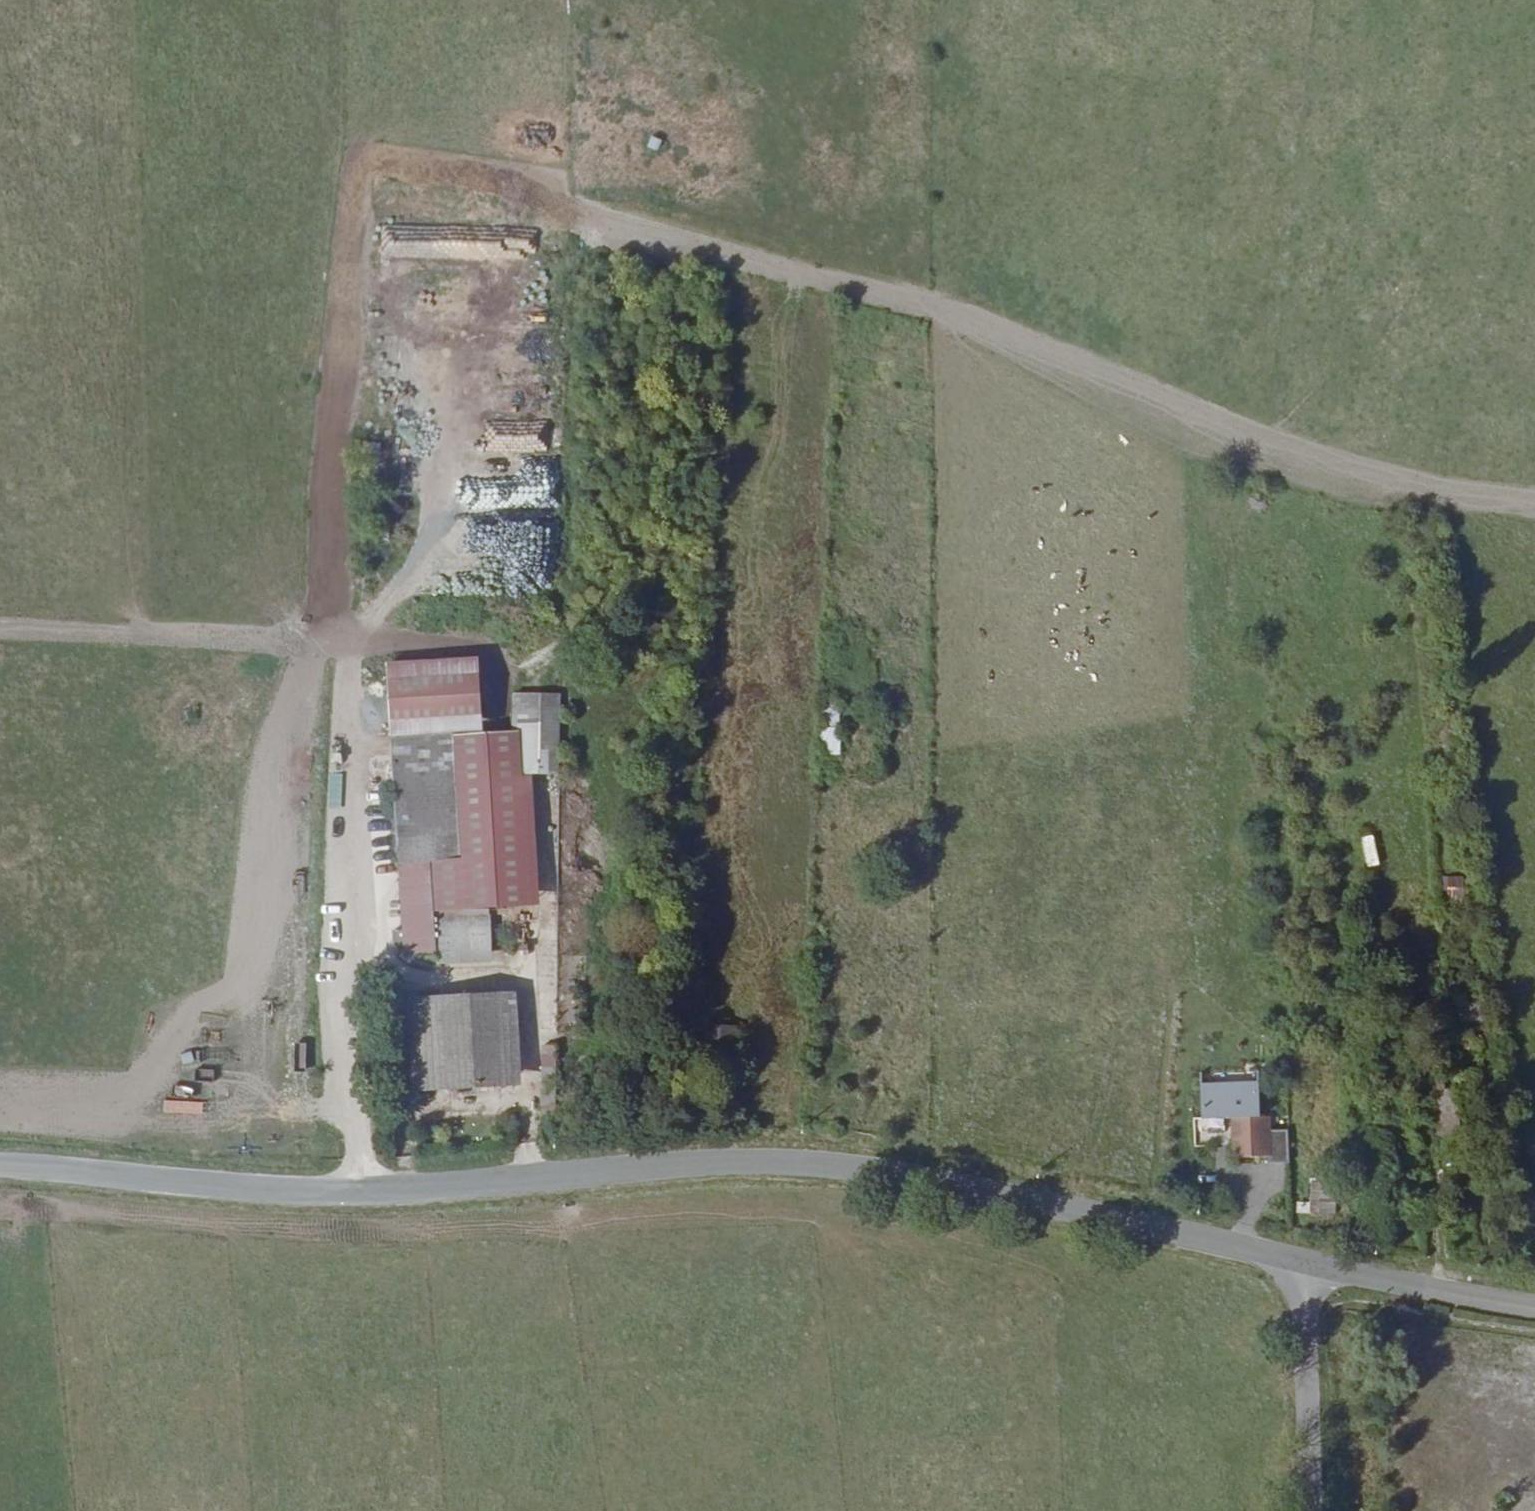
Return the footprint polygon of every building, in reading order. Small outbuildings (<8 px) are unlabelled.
[(371,684),(374,753),(383,929),(385,983),(472,979),(470,928),(421,930),(421,928),(419,882),(444,880),(438,750),(464,749),(461,679),(371,684)] [(822,707),(821,755),(839,756),(840,707),(822,707)] [(541,793),(542,711),(511,710),(499,710),(497,793),(541,793)] [(1361,838),(1366,868),(1379,866),(1374,836),(1361,838)] [(1446,900),(1465,898),(1463,876),(1444,877),(1446,900)] [(547,1006),(547,985),(531,984),(530,1006),(547,1006)] [(424,1018),(428,1109),(488,1105),(483,1015),(424,1018)] [(372,1112),(428,1109),(424,1018),(368,1021),(372,1112)] [(556,1044),(541,1045),(542,1071),(557,1070),(556,1044)] [(1231,1161),(1287,1159),(1286,1130),(1263,1131),(1262,1081),(1199,1083),(1200,1118),(1230,1117),(1231,1161)] [(1465,1110),(1443,1112),(1445,1140),(1467,1139),(1465,1110)] [(1195,1119),(1194,1142),(1227,1144),(1229,1121),(1195,1119)] [(1283,1220),(1283,1234),(1316,1234),(1317,1201),(1314,1201),(1314,1188),(1302,1188),(1302,1201),(1292,1201),(1292,1220),(1283,1220)]
